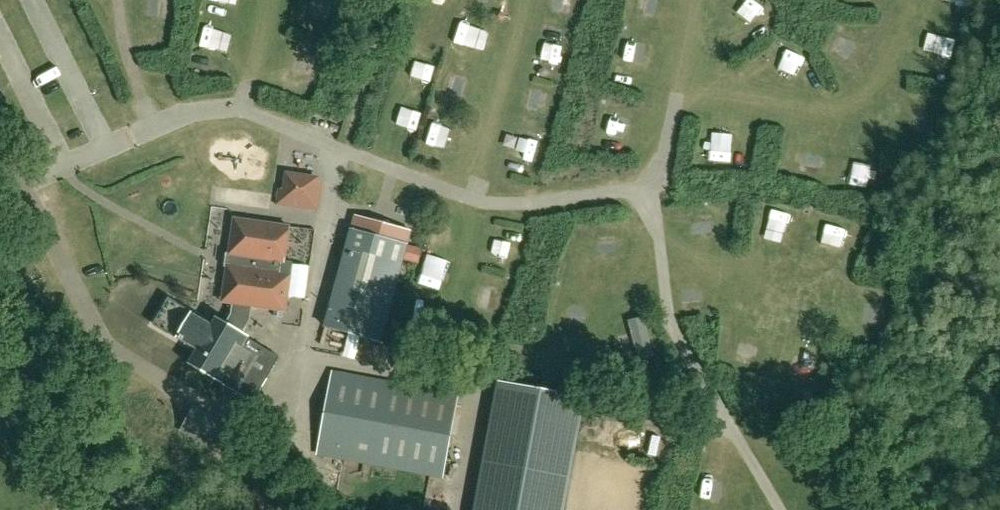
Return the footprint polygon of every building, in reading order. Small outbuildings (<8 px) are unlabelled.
[(173,17),(173,0),(153,0),(153,17),(173,17)] [(546,2),(572,9),(575,0),(547,0),(546,2)] [(655,11),(658,0),(639,0),(637,5),(655,11)] [(766,17),(773,4),(766,0),(744,0),(742,3),(766,17)] [(472,42),(474,22),(464,20),(462,41),(472,42)] [(26,44),(41,35),(36,26),(21,35),(26,44)] [(208,28),(205,48),(234,53),(237,33),(208,28)] [(856,54),(860,39),(840,34),(836,49),(856,54)] [(956,54),(959,39),(932,34),(929,49),(956,54)] [(564,42),(555,41),(552,61),(561,62),(564,42)] [(630,42),(628,56),(649,59),(651,45),(630,42)] [(790,46),(784,65),(802,70),(807,52),(790,46)] [(297,56),(299,76),(321,74),(319,55),(297,56)] [(451,74),(446,90),(464,95),(469,79),(451,74)] [(525,106),(552,106),(553,88),(526,87),(525,106)] [(72,128),(82,126),(79,108),(69,110),(72,128)] [(445,148),(451,133),(437,127),(431,143),(445,148)] [(520,141),(521,155),(538,153),(537,140),(520,141)] [(735,158),(735,147),(715,146),(714,157),(735,158)] [(276,205),(319,211),(323,182),(319,181),(320,176),(284,171),(282,188),(279,188),(276,205)] [(697,227),(722,222),(719,207),(694,213),(697,227)] [(770,227),(789,232),(794,212),(775,207),(770,227)] [(409,243),(412,229),(355,214),(325,325),(378,340),(404,242),(409,243)] [(285,263),(290,224),(233,216),(228,252),(227,252),(225,266),(225,267),(220,303),(232,304),(230,314),(225,323),(217,319),(216,320),(195,308),(168,354),(244,399),(269,356),(240,339),(250,320),(252,307),(286,312),(292,274),(281,272),(283,263),(285,263)] [(846,246),(851,226),(832,222),(827,241),(846,246)] [(619,231),(594,233),(595,246),(620,244),(619,231)] [(516,241),(499,238),(496,257),(513,260),(516,241)] [(426,263),(425,249),(409,250),(410,264),(426,263)] [(445,286),(448,262),(434,260),(431,284),(445,286)] [(302,269),(296,302),(313,305),(319,272),(302,269)] [(482,291),(483,310),(505,309),(503,289),(482,291)] [(877,321),(887,324),(892,304),(883,301),(877,321)] [(653,356),(642,318),(628,322),(638,360),(653,356)] [(399,331),(401,323),(393,320),(390,329),(399,331)] [(744,355),(761,356),(762,341),(745,340),(744,355)] [(801,374),(816,375),(817,346),(802,346),(801,374)] [(441,476),(456,393),(334,371),(319,453),(441,476)] [(506,383),(481,509),(564,509),(585,397),(506,383)]
